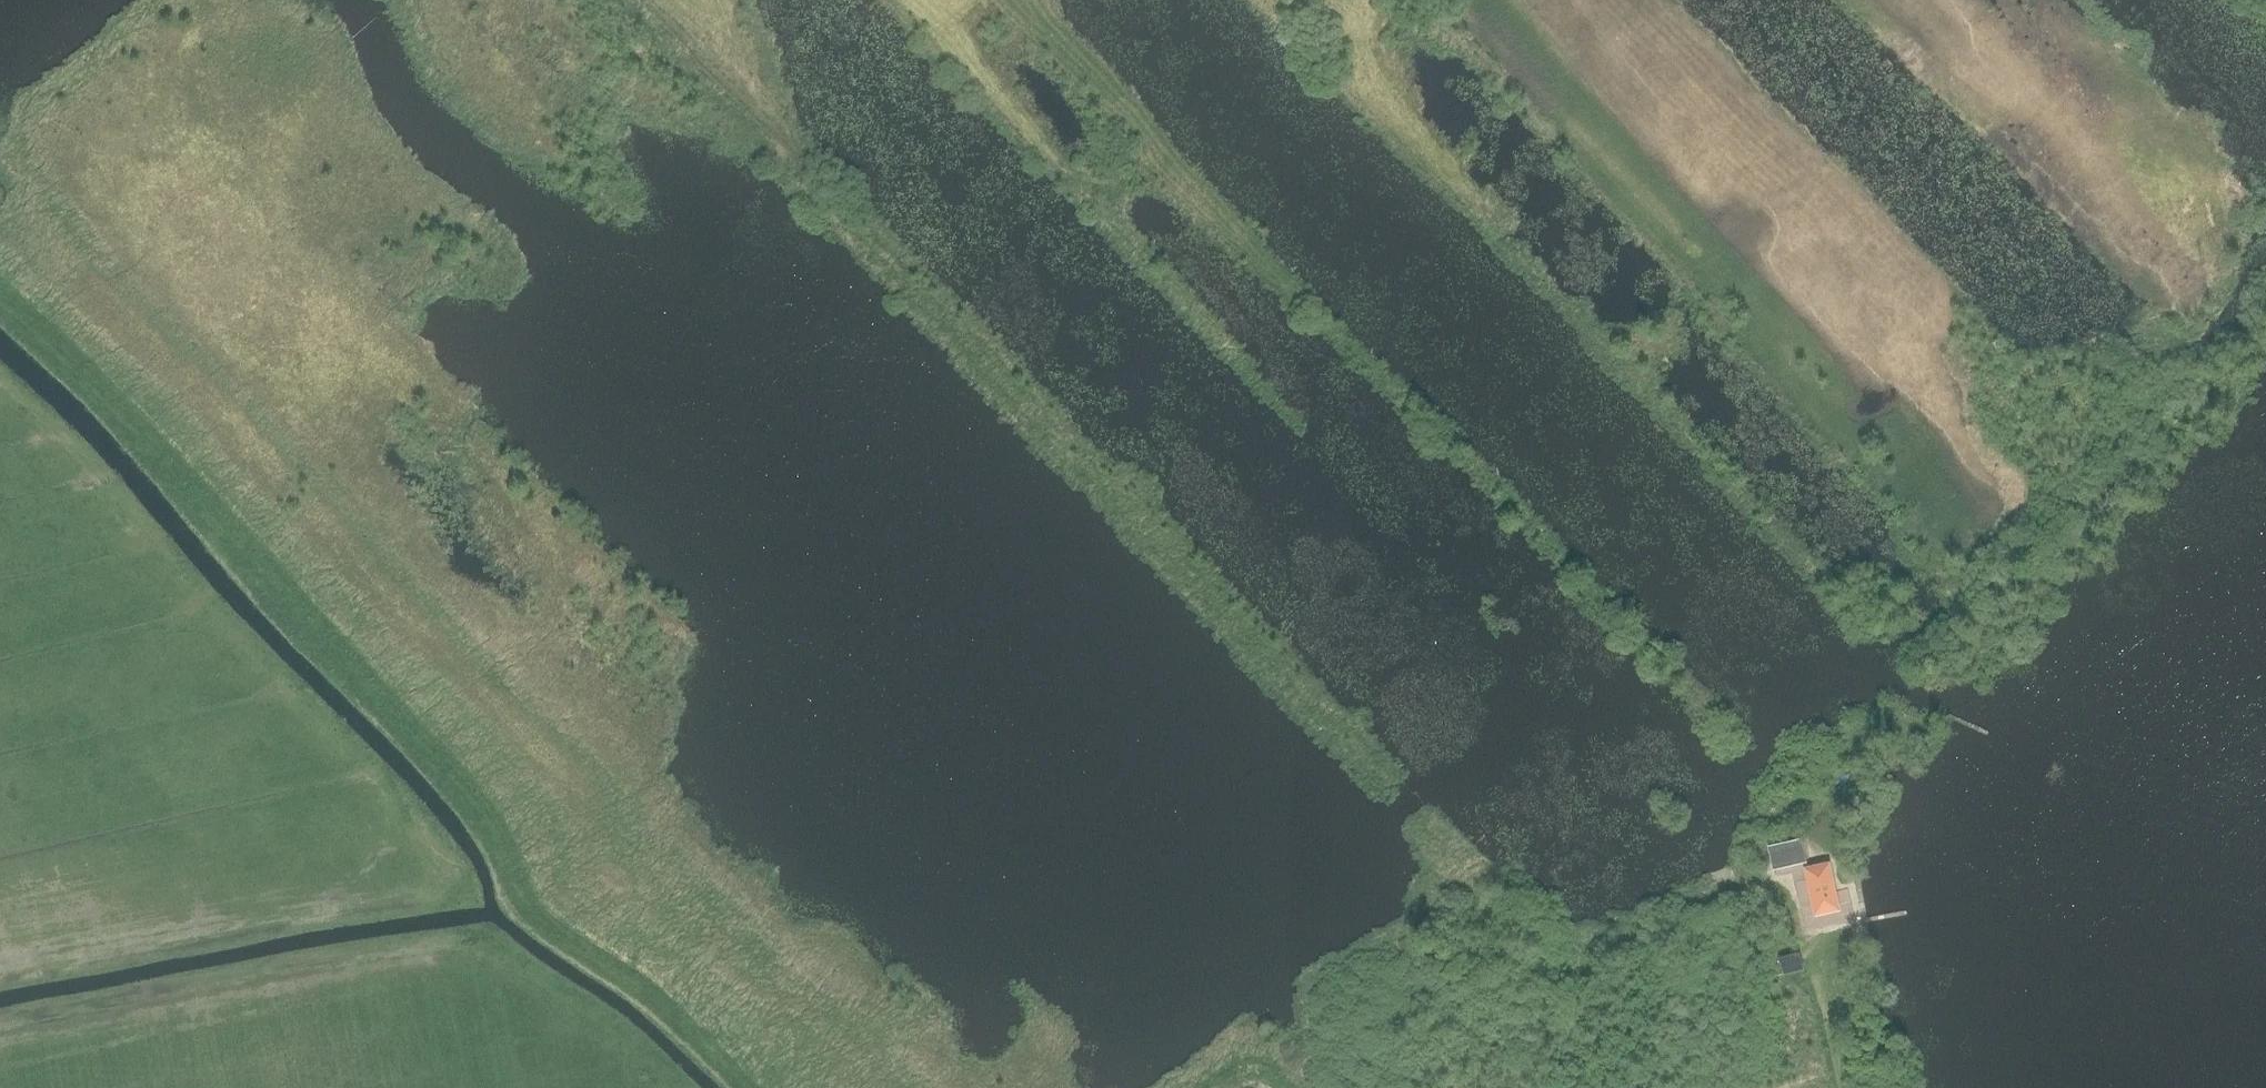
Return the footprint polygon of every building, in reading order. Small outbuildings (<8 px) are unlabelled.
[(1775,869),(1807,862),(1802,840),(1770,847),(1775,869)] [(1814,913),(1833,909),(1840,908),(1832,865),(1806,870),(1814,913)] [(1792,954),(1779,958),(1783,976),(1803,971),(1804,970),(1800,952),(1792,954)]
